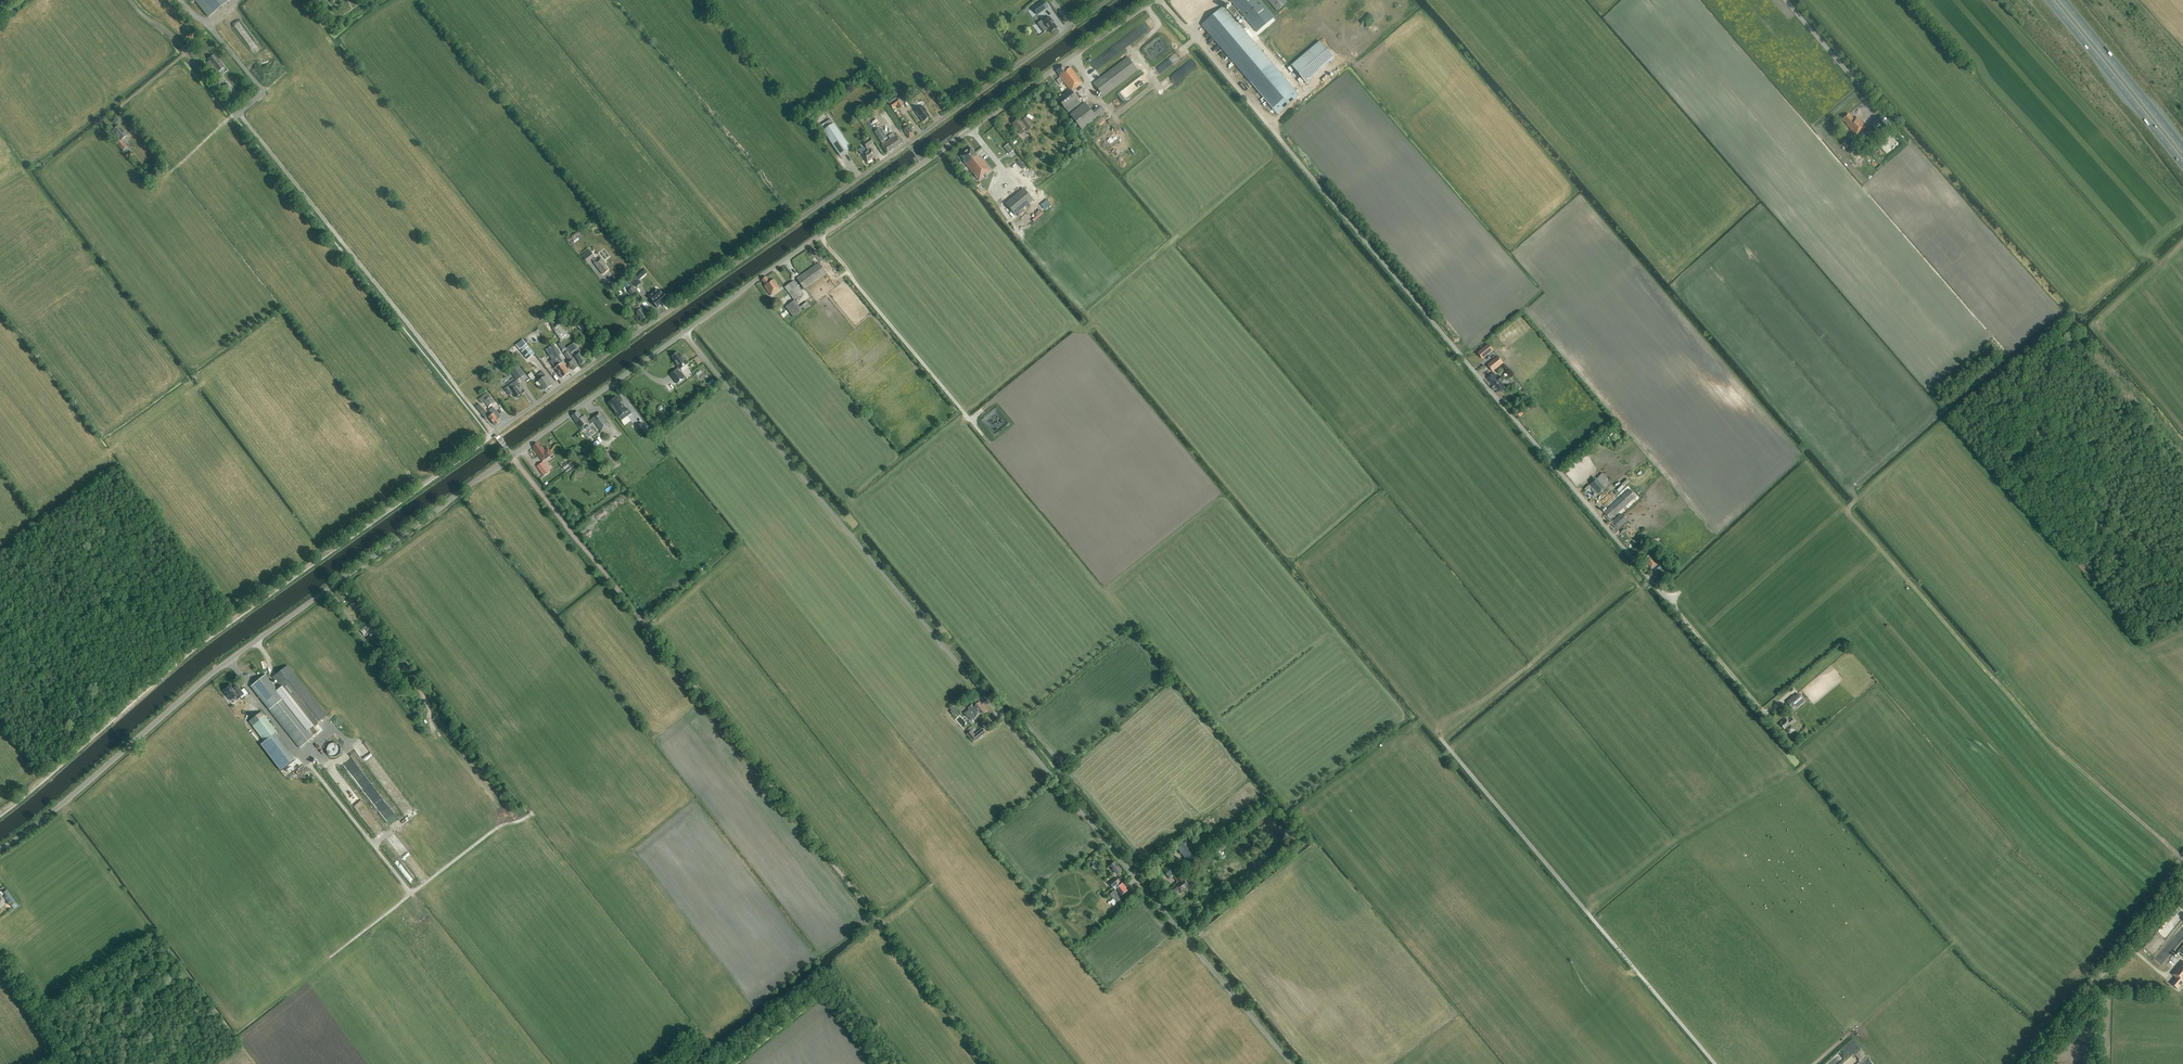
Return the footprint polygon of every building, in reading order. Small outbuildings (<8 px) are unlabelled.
[(230,0),(195,0),(209,17),(230,0)] [(1043,0),(1032,8),(1037,15),(1048,7),(1043,0)] [(1231,1),(1253,28),(1256,32),(1274,17),(1260,0),(1232,0),(1231,1)] [(1277,11),(1287,3),(1284,0),(1267,0),(1277,11)] [(1224,6),(1201,25),(1277,115),(1300,96),(1224,6)] [(1233,16),(1237,13),(1232,6),(1227,10),(1233,16)] [(1048,18),(1045,14),(1040,18),(1050,33),(1057,28),(1049,17),(1048,18)] [(1309,79),(1329,61),(1331,63),(1335,59),(1319,41),(1290,66),(1306,84),(1310,80),(1309,79)] [(1112,50),(1096,59),(1100,65),(1116,56),(1112,50)] [(217,73),(225,67),(214,55),(209,59),(210,61),(208,63),(217,73)] [(1103,97),(1138,70),(1127,57),(1093,84),(1103,97)] [(1067,70),(1063,66),(1056,71),(1060,76),(1059,77),(1060,78),(1056,81),(1060,85),(1063,82),(1070,91),(1058,100),(1064,109),(1065,108),(1068,113),(1080,104),(1071,92),(1082,83),(1071,68),(1067,70)] [(1125,100),(1140,90),(1134,83),(1120,93),(1125,100)] [(229,95),(234,91),(228,84),(223,88),(229,95)] [(903,106),(898,98),(894,100),(893,99),(888,102),(892,108),(897,105),(899,109),(903,106)] [(1092,112),(1085,103),(1069,114),(1082,130),(1105,113),(1099,106),(1092,112)] [(930,117),(926,112),(926,111),(923,106),(915,112),(919,117),(919,116),(923,122),(930,117)] [(1854,120),(1849,114),(1843,120),(1847,125),(1847,126),(1856,136),(1866,128),(1857,117),(1854,120)] [(1018,119),(1012,124),(1021,135),(1022,135),(1024,133),(1024,131),(1023,130),(1026,128),(1028,126),(1031,129),(1033,126),(1026,118),(1021,122),(1018,119)] [(820,127),(823,131),(834,124),(831,119),(820,127)] [(834,124),(823,131),(840,156),(850,148),(834,124)] [(123,139),(127,135),(119,125),(112,131),(120,141),(117,143),(123,151),(127,147),(121,140),(122,139),(123,139)] [(886,142),(884,140),(887,138),(880,128),(874,132),(881,142),(882,144),(881,145),(887,154),(902,143),(896,135),(895,136),(893,133),(888,136),(890,139),(886,142)] [(909,138),(914,135),(908,128),(904,131),(905,133),(909,138)] [(1869,146),(1877,139),(1873,134),(1865,141),(1869,146)] [(866,148),(860,152),(862,155),(867,163),(876,156),(871,149),(869,146),(874,143),(871,139),(871,138),(870,139),(866,142),(863,144),(866,148)] [(1015,154),(1017,153),(1012,144),(1007,146),(1008,148),(1002,151),(1005,158),(1010,155),(1013,160),(1016,158),(1015,154)] [(971,147),(960,156),(964,161),(963,162),(979,181),(984,177),(983,176),(986,173),(987,175),(991,171),(978,155),(977,156),(971,147)] [(1856,161),(1861,157),(1856,152),(1851,156),(1856,161)] [(154,178),(147,171),(143,174),(150,182),(154,178)] [(1016,214),(1033,200),(1023,188),(1006,203),(1016,214)] [(1044,210),(1051,205),(1047,200),(1040,205),(1044,210)] [(597,261),(591,252),(589,250),(581,255),(587,263),(592,259),(594,263),(603,275),(609,270),(605,265),(606,265),(601,258),(597,261)] [(804,289),(826,274),(818,263),(796,278),(804,289)] [(636,288),(641,283),(634,276),(629,280),(636,288)] [(770,282),(766,277),(762,280),(765,285),(764,286),(771,296),(781,289),(774,279),(770,282)] [(800,307),(795,300),(803,294),(794,281),(784,287),(794,301),(785,307),(793,317),(809,305),(807,302),(800,307)] [(633,297),(638,294),(632,287),(628,291),(633,297)] [(658,290),(651,295),(649,297),(653,301),(652,301),(658,308),(668,300),(662,293),(661,294),(658,290)] [(641,309),(638,305),(633,309),(636,313),(637,315),(638,317),(639,317),(641,321),(647,316),(641,309)] [(560,323),(553,329),(562,341),(569,336),(560,323)] [(516,345),(520,350),(526,344),(523,340),(516,345)] [(574,343),(567,348),(568,349),(571,354),(573,356),(573,355),(581,365),(587,361),(580,351),(578,348),(574,343)] [(528,360),(534,354),(527,345),(526,344),(520,350),(528,360)] [(554,345),(552,347),(553,348),(558,355),(561,354),(554,345)] [(1488,345),(1477,353),(1482,359),(1492,350),(1488,345)] [(563,363),(558,356),(558,355),(553,348),(547,353),(552,360),(550,362),(555,369),(562,378),(570,373),(563,363)] [(573,358),(568,351),(566,348),(562,351),(569,360),(566,362),(570,367),(571,367),(573,370),(579,367),(576,363),(576,362),(573,358)] [(681,357),(678,353),(672,357),(675,361),(674,362),(679,368),(670,375),(677,384),(685,378),(679,370),(687,364),(682,356),(681,357)] [(1493,372),(1498,368),(1504,363),(1498,356),(1487,365),(1493,372)] [(524,375),(518,365),(510,370),(517,380),(524,375)] [(545,390),(552,385),(545,377),(546,376),(543,372),(537,376),(540,380),(539,381),(542,386),(545,390)] [(1498,377),(1494,373),(1486,379),(1493,387),(1492,388),(1493,389),(1494,390),(1495,390),(1496,390),(1498,393),(1500,391),(1501,393),(1505,389),(1504,388),(1505,387),(1502,382),(1504,380),(1500,375),(1498,377)] [(509,386),(504,390),(508,396),(513,393),(516,398),(521,395),(516,387),(519,385),(516,381),(512,384),(509,386)] [(488,398),(484,401),(488,407),(495,401),(490,394),(487,396),(488,398)] [(609,403),(619,417),(622,415),(623,414),(625,413),(628,417),(632,413),(629,409),(626,411),(617,398),(611,402),(609,403)] [(477,406),(487,419),(490,416),(480,403),(477,406)] [(490,410),(489,411),(492,414),(493,415),(489,418),(496,426),(500,422),(498,420),(501,417),(496,410),(494,408),(493,408),(490,410)] [(582,417),(578,412),(572,416),(576,422),(575,422),(582,431),(591,425),(588,421),(584,415),(582,417)] [(601,431),(606,428),(605,427),(609,425),(599,413),(592,419),(601,431)] [(644,439),(650,434),(642,423),(635,428),(644,439)] [(541,448),(537,443),(533,446),(534,448),(533,449),(543,461),(552,454),(548,448),(544,451),(542,447),(541,448)] [(612,469),(621,463),(609,448),(601,455),(612,469)] [(568,463),(567,462),(562,466),(566,472),(575,466),(571,461),(568,463)] [(543,475),(549,471),(543,462),(537,467),(543,475)] [(1597,478),(1606,488),(1611,483),(1603,473),(1597,478)] [(1606,488),(1597,478),(1590,485),(1593,488),(1598,495),(1606,488)] [(1610,520),(1636,497),(1630,490),(1604,513),(1610,520)] [(1619,529),(1628,521),(1621,514),(1612,522),(1619,529)] [(1651,559),(1648,556),(1645,559),(1646,560),(1645,561),(1652,570),(1651,571),(1654,574),(1661,569),(1658,565),(1657,565),(1652,558),(1651,559)] [(365,636),(377,626),(373,620),(360,631),(365,636)] [(405,661),(402,656),(386,665),(389,670),(405,661)] [(287,665),(273,677),(281,688),(278,690),(284,698),(283,699),(308,731),(327,715),(287,665)] [(265,675),(251,687),(269,710),(283,699),(284,698),(278,690),(265,675)] [(233,688),(231,684),(223,690),(227,694),(226,695),(231,701),(234,698),(236,701),(240,698),(241,699),(248,694),(244,688),(241,690),(237,685),(233,688)] [(1803,700),(1798,694),(1787,703),(1791,707),(1792,709),(1802,701),(1803,700)] [(283,699),(269,710),(299,748),(313,737),(308,731),(283,699)] [(969,710),(965,714),(970,720),(972,718),(974,719),(981,713),(982,714),(986,711),(979,702),(975,706),(973,704),(968,708),(969,710)] [(249,721),(264,742),(277,732),(262,712),(249,721)] [(1795,721),(1792,717),(1788,721),(1786,718),(1781,722),(1782,723),(1781,724),(1784,729),(1785,727),(1786,729),(1795,721)] [(1798,730),(1804,724),(1802,722),(1795,727),(1798,730)] [(971,731),(966,734),(974,743),(986,733),(982,729),(974,735),(971,731)] [(1199,855),(1188,839),(1183,843),(1180,840),(1174,845),(1186,860),(1179,866),(1185,872),(1192,866),(1189,863),(1199,855)] [(1114,876),(1116,875),(1122,870),(1115,862),(1109,866),(1115,873),(1113,875),(1114,876)] [(1179,870),(1173,863),(1167,868),(1167,867),(1163,870),(1169,878),(1179,870)] [(1183,878),(1179,873),(1174,877),(1178,882),(1174,885),(1175,886),(1172,888),(1175,892),(1176,892),(1176,893),(1179,891),(1180,893),(1189,886),(1183,878)] [(1113,888),(1120,882),(1116,877),(1109,883),(1113,888)] [(1122,884),(1116,889),(1121,896),(1127,891),(1122,884)] [(7,890),(3,893),(5,896),(4,897),(10,906),(16,902),(7,890)] [(1113,892),(1109,895),(1116,904),(1120,900),(1113,892)] [(2172,974),(2176,978),(2171,983),(2178,989),(2182,983),(2182,961),(2172,974)]
